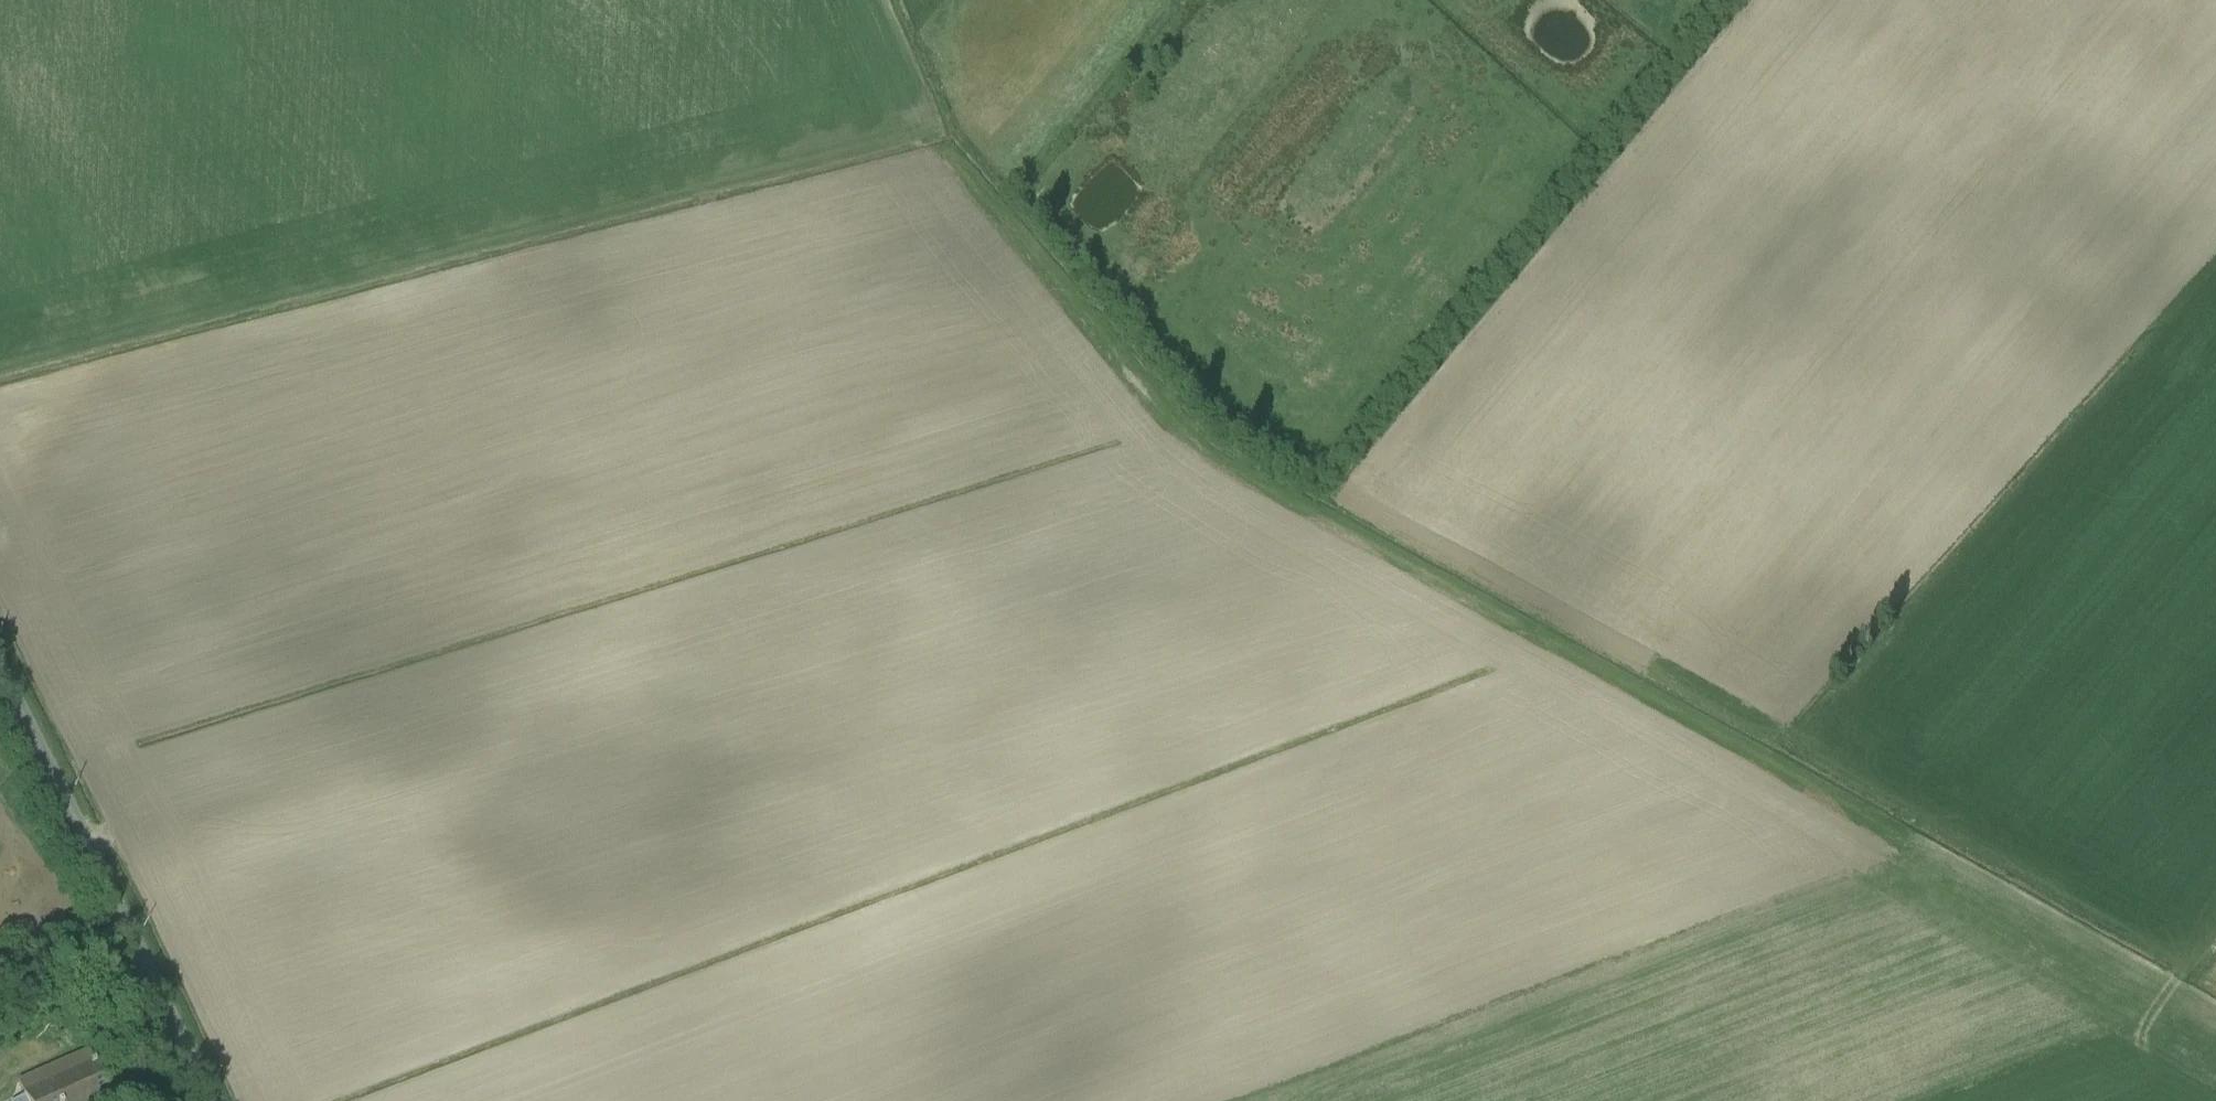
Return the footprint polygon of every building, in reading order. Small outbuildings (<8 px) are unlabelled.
[(84,1054),(12,1087),(18,1100),(106,1100),(84,1054)]
